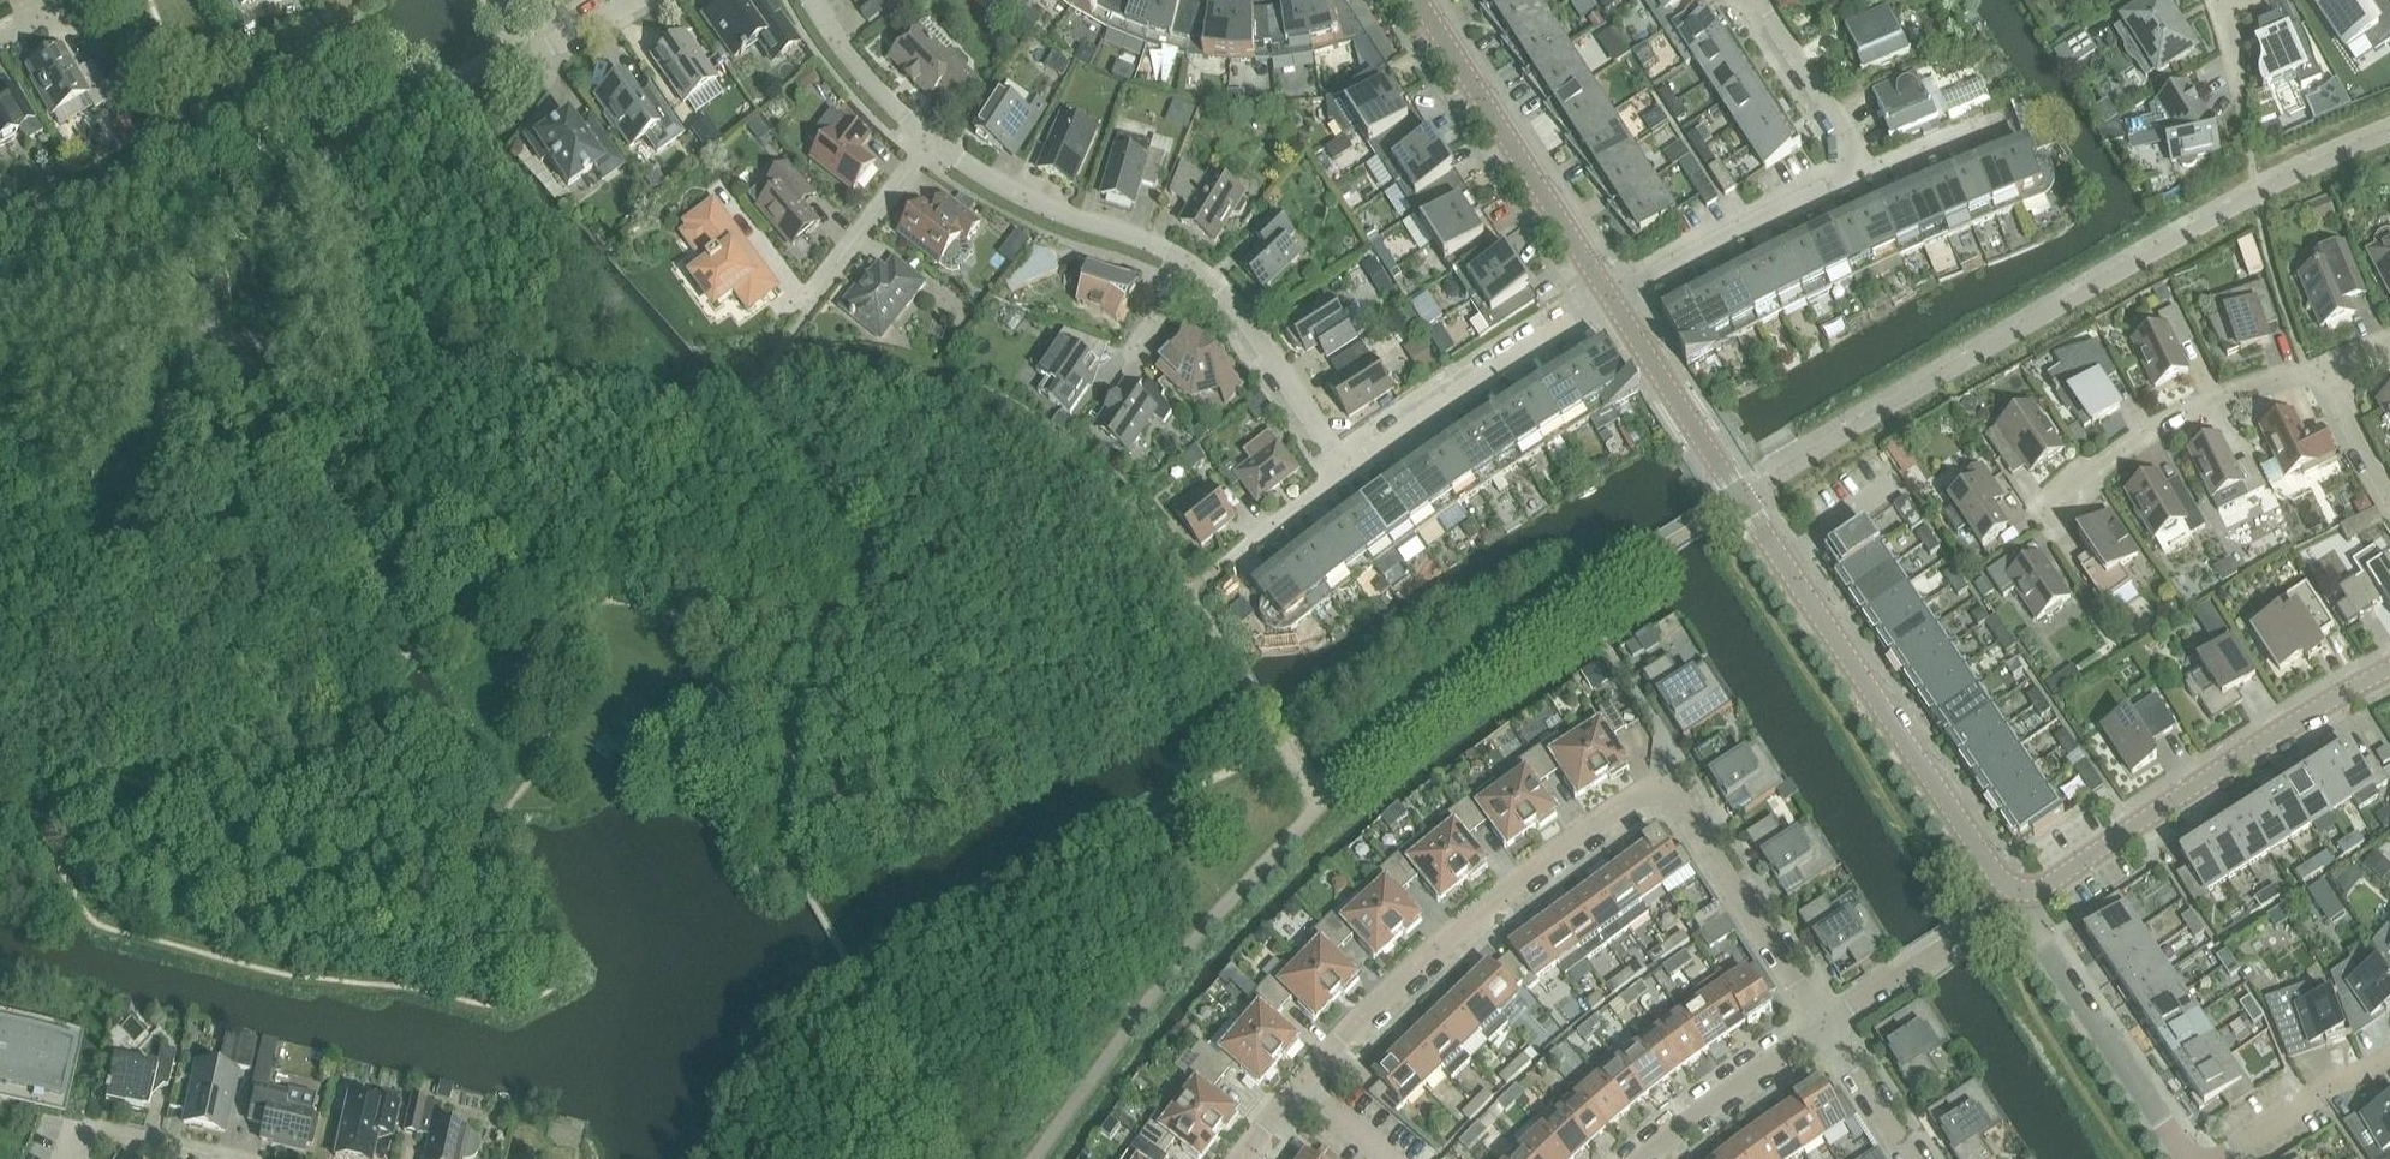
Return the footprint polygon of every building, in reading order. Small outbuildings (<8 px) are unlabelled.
[(702,15),(711,28),(713,27),(734,57),(740,53),(741,55),(756,44),(759,42),(760,42),(772,60),(773,61),(775,60),(779,57),(799,43),(768,0),(757,0),(747,7),(745,8),(739,0),(731,0),(721,7),(718,4),(702,15)] [(861,12),(870,24),(896,3),(894,0),(877,0),(861,12)] [(1071,8),(1077,0),(1060,0),(1071,8)] [(1108,29),(1122,0),(1077,0),(1071,8),(1108,29)] [(1108,29),(1147,45),(1162,0),(1122,0),(1108,29)] [(1147,45),(1188,56),(1199,0),(1162,0),(1147,45)] [(1205,0),(1199,0),(1188,56),(1230,61),(1233,3),(1205,0)] [(1314,54),(1303,0),(1290,0),(1268,3),(1272,60),(1314,54)] [(1344,0),(1303,0),(1314,54),(1356,43),(1364,73),(1383,60),(1344,0)] [(1485,8),(1480,11),(1481,13),(1501,0),(1479,0),(1485,8)] [(1539,0),(1501,0),(1481,13),(1482,13),(1483,12),(1507,41),(1502,44),(1502,45),(1549,15),(1539,0)] [(1606,11),(1615,5),(1611,0),(1599,0),(1606,11)] [(1666,31),(1704,6),(1700,0),(1646,0),(1666,31)] [(2135,60),(2137,61),(2146,76),(2157,70),(2159,73),(2195,50),(2183,30),(2184,30),(2175,15),(2173,16),(2163,0),(2156,0),(2125,20),(2127,23),(2117,30),(2126,45),(2127,50),(2128,54),(2130,57),(2132,59),(2135,60)] [(2347,48),(2365,36),(2376,52),(2389,42),(2389,9),(2384,0),(2324,0),(2317,4),(2347,48)] [(1230,61),(1272,60),(1268,3),(1233,3),(1230,61)] [(1687,65),(1695,59),(1732,36),(1731,35),(1731,36),(1716,14),(1711,17),(1704,6),(1666,31),(1687,65)] [(1846,25),(1845,25),(1866,73),(1909,55),(1888,7),(1887,7),(1887,8),(1847,26),(1846,25)] [(1598,13),(1589,19),(1596,30),(1605,23),(1598,13)] [(2258,46),(2256,47),(2257,47),(2259,50),(2260,53),(2261,55),(2262,58),(2262,61),(2262,65),(2262,67),(2261,70),(2260,72),(2260,75),(2260,78),(2261,81),(2261,84),(2262,87),(2264,90),(2265,89),(2264,88),(2296,74),(2302,87),(2322,78),(2322,79),(2324,78),(2321,74),(2318,69),(2316,64),(2314,59),(2313,54),(2311,48),(2309,43),(2307,38),(2305,33),(2302,28),(2298,23),(2297,24),(2298,25),(2286,30),(2278,13),(2277,14),(2279,18),(2259,27),(2266,43),(2258,47),(2258,46)] [(1549,15),(1502,45),(1503,46),(1504,45),(1528,73),(1523,77),(1524,78),(1570,48),(1549,15)] [(304,27),(311,41),(327,32),(319,18),(304,27)] [(919,31),(892,58),(932,98),(941,88),(960,107),(981,85),(966,71),(970,67),(970,62),(960,52),(954,52),(947,59),(919,31)] [(684,33),(652,56),(684,102),(716,79),(684,33)] [(2085,35),(2057,53),(2067,69),(2095,51),(2085,35)] [(1709,81),(1745,58),(1731,37),(1732,36),(1695,59),(1709,81)] [(1626,43),(1609,54),(1617,65),(1633,54),(1626,43)] [(73,67),(62,48),(27,67),(34,80),(33,81),(43,99),(45,98),(53,113),(86,94),(95,110),(113,99),(92,62),(79,69),(82,74),(75,78),(70,69),(73,67)] [(1570,48),(1524,78),(1524,79),(1526,78),(1549,107),(1544,110),(1545,111),(1591,81),(1570,48)] [(1079,52),(1076,59),(1088,65),(1094,54),(1087,51),(1079,52)] [(1759,79),(1745,58),(1709,81),(1724,103),(1760,79),(1759,79)] [(1358,127),(1358,128),(1407,96),(1387,66),(1339,98),(1329,99),(1330,122),(1335,122),(1344,136),(1358,127)] [(811,69),(798,81),(806,90),(819,78),(811,69)] [(1874,91),(1873,91),(1893,139),(1908,133),(1909,136),(1923,130),(1922,127),(1937,121),(1916,73),(1915,73),(1915,74),(1875,92),(1874,91)] [(1140,75),(1138,83),(1146,85),(1148,77),(1140,75)] [(624,77),(595,97),(607,114),(605,116),(616,132),(618,130),(631,148),(647,137),(658,152),(684,134),(655,94),(642,103),(624,77)] [(1761,80),(1760,79),(1724,103),(1738,125),(1773,102),(1760,81),(1761,80)] [(1981,79),(1942,96),(1952,120),(1991,103),(1981,79)] [(2351,104),(2337,79),(2332,81),(2330,84),(2328,86),(2326,88),(2323,90),(2320,92),(2317,93),(2318,95),(2327,114),(2351,104)] [(1591,81),(1545,111),(1546,112),(1547,111),(1570,139),(1565,142),(1566,144),(1613,114),(1591,81)] [(2205,116),(2197,104),(2199,103),(2187,83),(2158,102),(2150,107),(2154,122),(2158,143),(2168,141),(2173,162),(2179,160),(2180,163),(2183,167),(2188,168),(2193,167),(2196,164),(2198,159),(2197,156),(2219,151),(2211,115),(2205,116)] [(1635,115),(1652,103),(1641,88),(1624,100),(1635,115)] [(1668,107),(1677,102),(1668,88),(1659,93),(1668,107)] [(2,145),(16,137),(17,134),(15,131),(20,128),(28,141),(43,132),(25,101),(11,109),(0,90),(0,145),(2,145)] [(1244,91),(1229,91),(1229,102),(1244,102),(1244,91)] [(1002,95),(977,133),(1003,149),(1003,148),(1017,125),(1030,133),(1039,119),(1002,95)] [(1426,125),(1407,96),(1358,128),(1377,157),(1426,125)] [(1189,104),(1162,99),(1158,118),(1185,124),(1189,104)] [(2149,99),(2119,118),(2121,129),(2154,122),(2150,107),(2149,99)] [(2095,108),(2106,125),(2119,117),(2108,100),(2095,108)] [(1677,102),(1668,107),(1677,122),(1686,116),(1677,102)] [(1787,123),(1773,102),(1738,125),(1752,147),(1788,123),(1788,122),(1787,123)] [(1267,108),(1252,108),(1252,126),(1267,126),(1267,108)] [(1661,108),(1645,119),(1653,132),(1669,121),(1661,108)] [(821,147),(813,158),(855,190),(875,164),(853,146),(864,133),(849,122),(834,110),(811,139),(821,147)] [(1613,114),(1566,144),(1567,145),(1568,144),(1592,172),(1586,175),(1587,176),(1634,146),(1613,114)] [(530,143),(542,161),(548,157),(569,186),(594,167),(599,173),(619,159),(589,118),(576,127),(568,115),(549,129),(545,123),(531,133),(530,143)] [(1097,132),(1062,116),(1039,169),(1074,184),(1097,132)] [(707,118),(690,129),(706,152),(723,140),(707,118)] [(2119,118),(2099,131),(2107,143),(2123,139),(2121,129),(2119,118)] [(1789,124),(1788,123),(1752,147),(1766,169),(1802,146),(1788,124),(1789,124)] [(1426,125),(1377,157),(1396,186),(1444,154),(1426,125)] [(1696,151),(1705,145),(1696,131),(1687,137),(1696,151)] [(2044,136),(2033,140),(2037,151),(2057,144),(2063,141),(2057,131),(2044,136)] [(1116,148),(1103,195),(1135,204),(1141,183),(1157,187),(1166,155),(1151,151),(1152,146),(1120,136),(1116,148)] [(1682,141),(1665,152),(1674,165),(1690,155),(1682,141)] [(2000,153),(2021,207),(2046,197),(2052,192),(2055,184),(2055,175),(2052,167),(2046,161),(2038,157),(2031,157),(2026,143),(2000,153)] [(1705,145),(1696,151),(1705,165),(1714,159),(1705,145)] [(1634,146),(1587,176),(1588,177),(1589,176),(1613,205),(1608,208),(1608,209),(1655,179),(1634,146)] [(1976,163),(1997,216),(2021,207),(2000,153),(1976,163)] [(1415,215),(1463,184),(1444,154),(1396,186),(1415,215)] [(1708,169),(1725,195),(1737,188),(1720,161),(1708,169)] [(1208,178),(1183,163),(1172,193),(1186,202),(1186,200),(1193,204),(1182,222),(1216,243),(1233,215),(1241,215),(1247,205),(1243,197),(1245,195),(1211,174),(1208,178)] [(1951,173),(1973,226),(1997,216),(1976,163),(1951,173)] [(760,206),(760,207),(791,243),(804,232),(807,236),(820,225),(799,201),(810,192),(814,198),(815,197),(788,166),(771,180),(771,179),(751,196),(760,206)] [(1689,179),(1700,196),(1707,207),(1719,199),(1701,171),(1689,179)] [(1973,226),(1951,173),(1927,183),(1949,236),(1973,226)] [(1633,238),(1634,240),(1677,213),(1655,179),(1608,209),(1609,210),(1610,209),(1634,237),(1633,238)] [(1345,180),(1334,187),(1343,199),(1353,192),(1345,180)] [(1902,194),(1925,247),(1949,236),(1927,183),(1902,194)] [(1463,184),(1415,215),(1434,244),(1482,213),(1463,184)] [(1878,205),(1901,257),(1925,247),(1902,194),(1878,205)] [(980,226),(945,198),(934,212),(924,204),(901,233),(941,264),(946,268),(954,271),(959,270),(971,255),(971,249),(967,242),(980,226)] [(2329,198),(2309,206),(2316,222),(2335,214),(2329,198)] [(701,278),(697,280),(714,303),(717,300),(720,303),(738,290),(748,304),(751,302),(752,304),(764,296),(762,294),(765,292),(752,275),(761,268),(717,208),(716,209),(714,205),(690,222),(693,226),(692,227),(693,229),(688,233),(689,234),(688,236),(696,247),(698,246),(699,247),(704,244),(713,256),(708,260),(712,265),(698,274),(701,278)] [(1854,216),(1878,268),(1901,257),(1878,205),(1854,216)] [(1264,244),(1242,265),(1265,290),(1300,257),(1286,242),(1295,234),(1275,213),(1254,233),(1264,244)] [(1482,213),(1434,244),(1453,274),(1501,242),(1482,213)] [(1829,227),(1854,279),(1878,268),(1854,216),(1829,227)] [(1854,279),(1829,227),(1806,238),(1831,290),(1854,279)] [(1374,229),(1365,235),(1370,243),(1379,237),(1374,229)] [(2370,252),(2389,289),(2389,230),(2387,230),(2385,230),(2383,231),(2381,233),(2379,234),(2378,236),(2377,238),(2376,239),(2376,241),(2376,243),(2376,245),(2377,246),(2377,248),(2370,252)] [(1018,231),(1012,238),(1025,248),(1031,241),(1018,231)] [(2252,236),(2240,244),(2245,259),(2258,255),(2252,236)] [(1831,290),(1806,238),(1781,250),(1807,302),(1831,290)] [(1379,239),(1372,244),(1376,251),(1384,246),(1379,239)] [(1472,303),(1520,271),(1501,242),(1453,274),(1472,303)] [(2300,275),(2321,327),(2355,313),(2346,292),(2362,286),(2344,244),(2312,257),(2317,268),(2300,275)] [(1051,255),(1054,256),(1056,257),(1056,255),(1034,248),(1033,249),(1035,250),(1009,284),(1011,292),(1058,272),(1051,255)] [(1807,302),(1781,250),(1757,262),(1783,313),(1807,302)] [(1374,258),(1363,265),(1383,296),(1394,289),(1374,258)] [(904,304),(907,307),(926,283),(895,259),(886,271),(880,266),(862,290),(858,287),(842,308),(878,337),(904,304)] [(1734,274),(1760,325),(1783,313),(1757,262),(1734,274)] [(1084,285),(1078,303),(1103,312),(1118,322),(1143,284),(1081,264),(1084,285)] [(1398,268),(1391,273),(1394,279),(1402,274),(1398,268)] [(1540,301),(1520,271),(1472,303),(1481,317),(1470,323),(1481,339),(1540,301)] [(1710,287),(1737,337),(1760,325),(1734,274),(1710,287)] [(2207,317),(2220,343),(2222,343),(2228,356),(2241,350),(2241,351),(2269,341),(2265,327),(2279,323),(2265,282),(2216,299),(2222,315),(2210,319),(2209,316),(2207,317)] [(2165,286),(2154,292),(2161,304),(2172,299),(2165,286)] [(1737,337),(1710,287),(1687,299),(1716,352),(1738,339),(1737,337)] [(1428,293),(1412,304),(1427,327),(1443,317),(1428,293)] [(1341,315),(1330,299),(1290,325),(1307,351),(1336,333),(1344,345),(1370,329),(1355,306),(1341,315)] [(1687,299),(1662,312),(1685,353),(1681,355),(1688,368),(1716,352),(1687,299)] [(2133,341),(2156,386),(2189,370),(2174,341),(2189,334),(2176,308),(2161,315),(2165,325),(2133,341)] [(1441,324),(1429,332),(1435,342),(1447,334),(1441,324)] [(1163,363),(1160,365),(1177,384),(1177,385),(1193,396),(1209,390),(1219,381),(1224,383),(1234,375),(1236,377),(1237,376),(1235,374),(1216,343),(1215,344),(1209,344),(1205,339),(1204,343),(1196,338),(1198,334),(1194,330),(1190,334),(1185,330),(1163,363)] [(1067,331),(1039,371),(1038,371),(1037,372),(1059,387),(1050,399),(1072,414),(1072,413),(1072,412),(1095,379),(1084,372),(1103,345),(1067,331)] [(1421,338),(1405,349),(1422,374),(1438,364),(1421,338)] [(2098,341),(2055,356),(2064,369),(2051,378),(2085,428),(2097,420),(2100,424),(2101,423),(2100,421),(2120,407),(2104,383),(2117,374),(2098,341)] [(1607,343),(1583,357),(1614,409),(1642,394),(1634,381),(1630,383),(1607,343)] [(1342,379),(1330,386),(1350,417),(1392,389),(1387,382),(1390,380),(1390,377),(1383,365),(1380,365),(1377,366),(1372,359),(1363,345),(1333,364),(1342,379)] [(1614,409),(1583,357),(1560,371),(1590,420),(1591,420),(1591,421),(1614,409)] [(1538,385),(1568,434),(1590,420),(1560,371),(1538,385)] [(1144,394),(1127,382),(1099,422),(1115,433),(1112,438),(1129,450),(1153,415),(1165,423),(1172,412),(1163,397),(1155,409),(1140,399),(1144,394)] [(1515,399),(1546,448),(1568,434),(1538,385),(1515,399)] [(1274,411),(1263,395),(1249,406),(1259,422),(1274,411)] [(2389,421),(2389,395),(2378,401),(2389,421)] [(1642,398),(1638,401),(1643,409),(1647,406),(1642,398)] [(1493,413),(1524,462),(1546,448),(1515,399),(1493,413)] [(1965,399),(1963,413),(1975,415),(1977,401),(1965,399)] [(1986,435),(2008,467),(2021,459),(2031,472),(2064,450),(2054,437),(2057,434),(2047,419),(2044,421),(2032,404),(1986,435)] [(2261,427),(2286,477),(2302,469),(2305,476),(2338,460),(2322,427),(2305,435),(2294,412),(2279,419),(2278,417),(2264,420),(2265,425),(2261,427)] [(1060,413),(1053,424),(1068,435),(1076,425),(1060,413)] [(1471,428),(1503,476),(1524,462),(1493,413),(1471,428)] [(1202,425),(1194,431),(1201,441),(1210,435),(1202,425)] [(1503,476),(1471,428),(1448,443),(1481,491),(1494,482),(1503,476)] [(1252,463),(1237,475),(1258,501),(1298,471),(1279,446),(1281,444),(1271,431),(1244,452),(1252,463)] [(1635,434),(1630,437),(1635,445),(1640,441),(1635,434)] [(2220,436),(2190,450),(2213,498),(2219,511),(2237,503),(2265,489),(2250,459),(2235,466),(2220,436)] [(1899,439),(1885,448),(1902,475),(1916,465),(1899,439)] [(1426,458),(1459,505),(1481,491),(1448,443),(1426,458)] [(1198,448),(1183,459),(1192,471),(1207,459),(1198,448)] [(1405,473),(1438,520),(1459,505),(1426,458),(1405,473)] [(1983,546),(2007,530),(1991,506),(2003,498),(1981,467),(1965,478),(1970,485),(1951,499),(1956,506),(1945,513),(1944,512),(1943,513),(1958,535),(1960,534),(1959,533),(1969,525),(1983,546)] [(1383,489),(1417,535),(1438,520),(1405,473),(1383,489)] [(2127,491),(2135,505),(2137,507),(2136,512),(2141,520),(2146,522),(2155,538),(2163,534),(2168,534),(2176,530),(2178,525),(2184,521),(2191,533),(2206,525),(2182,484),(2169,491),(2158,473),(2127,491)] [(1503,476),(1494,482),(1501,494),(1510,488),(1503,476)] [(1236,518),(1209,485),(1175,512),(1202,545),(1236,518)] [(1361,504),(1396,551),(1417,535),(1383,489),(1361,504)] [(1912,531),(1924,523),(1906,497),(1894,505),(1912,531)] [(2367,499),(2356,505),(2361,515),(2372,509),(2367,499)] [(1340,520),(1374,566),(1396,551),(1361,504),(1340,520)] [(2384,524),(2377,509),(2341,526),(2348,541),(2384,524)] [(2121,566),(2135,556),(2139,554),(2111,514),(2079,535),(2096,560),(2082,569),(2105,603),(2132,583),(2121,566)] [(1340,520),(1319,536),(1354,582),(1374,566),(1340,520)] [(1469,523),(1462,527),(1471,541),(1478,537),(1469,523)] [(1836,575),(1881,545),(1866,524),(1826,551),(1840,572),(1835,574),(1836,575)] [(1924,544),(1934,538),(1927,527),(1917,534),(1924,544)] [(2288,532),(2276,537),(2282,550),(2294,545),(2288,532)] [(1333,598),(1354,582),(1319,536),(1298,552),(1333,598)] [(1934,538),(1924,544),(1931,555),(1941,548),(1934,538)] [(1850,595),(1894,565),(1881,545),(1836,575),(1836,576),(1840,573),(1853,592),(1849,595),(1850,595)] [(2360,621),(2362,619),(2361,618),(2375,609),(2373,607),(2384,600),(2389,609),(2389,557),(2383,561),(2374,548),(2353,561),(2363,575),(2356,580),(2355,578),(2352,579),(2353,580),(2339,588),(2347,601),(2337,607),(2349,625),(2359,619),(2360,621)] [(1298,552),(1277,569),(1313,614),(1333,598),(1298,552)] [(2015,554),(1988,572),(2004,597),(2016,589),(2037,620),(2048,613),(2050,614),(2055,613),(2060,609),(2063,605),(2062,603),(2071,597),(2068,593),(2069,587),(2063,586),(2041,553),(2023,566),(2015,554)] [(1864,616),(1908,585),(1894,565),(1850,595),(1850,596),(1854,593),(1867,612),(1863,615),(1864,616)] [(1952,585),(1962,578),(1955,568),(1945,575),(1952,585)] [(1292,630),(1313,614),(1277,569),(1255,586),(1265,598),(1261,604),(1260,613),(1263,621),(1268,628),(1276,632),(1284,633),(1292,630)] [(1962,578),(1952,585),(1959,595),(1969,588),(1962,578)] [(1985,578),(1976,584),(1985,597),(1994,590),(1985,578)] [(1384,581),(1376,587),(1382,594),(1390,587),(1384,581)] [(2334,626),(2307,583),(2273,605),(2278,613),(2254,628),(2280,670),(2304,654),(2309,661),(2317,656),(2306,640),(2312,637),(2314,639),(2334,626)] [(1877,636),(1922,605),(1908,585),(1864,616),(1868,613),(1881,632),(1877,635),(1877,636)] [(2210,603),(2194,613),(2199,620),(2215,611),(2210,603)] [(1891,656),(1936,626),(1922,605),(1877,636),(1878,636),(1882,634),(1895,653),(1891,656)] [(1986,622),(1990,619),(1983,609),(1973,616),(1980,626),(1986,622)] [(1986,622),(2000,642),(2010,635),(1996,615),(1990,619),(1986,622)] [(1905,676),(1950,646),(1936,626),(1891,656),(1892,657),(1896,654),(1909,673),(1905,676)] [(1650,630),(1638,638),(1646,649),(1647,651),(1659,643),(1650,630)] [(2010,635),(2000,642),(2006,652),(2016,645),(2010,635)] [(1643,651),(1646,649),(1638,638),(1630,643),(1637,655),(1643,651)] [(2203,667),(2185,679),(2188,683),(2186,684),(2191,693),(2197,701),(2199,699),(2213,721),(2244,702),(2236,689),(2242,685),(2256,676),(2236,646),(2232,640),(2200,661),(2203,667)] [(1919,696),(1919,697),(1964,666),(1950,646),(1905,676),(1906,677),(1910,674),(1923,693),(1919,696)] [(1670,655),(1643,673),(1667,710),(1669,708),(1676,719),(1691,709),(1701,724),(1683,736),(1684,737),(1733,706),(1704,662),(1703,663),(1705,665),(1682,679),(1668,658),(1671,656),(1670,655)] [(2017,659),(2007,666),(2014,676),(2024,669),(2017,659)] [(1597,663),(1585,671),(1596,688),(1612,677),(1613,676),(1602,660),(1597,663)] [(1932,716),(1933,717),(1977,686),(1964,666),(1919,697),(1923,694),(1936,713),(1932,716)] [(2069,687),(2061,674),(2046,685),(2054,697),(2069,687)] [(1946,736),(1947,737),(1991,707),(1977,686),(1933,717),(1937,715),(1950,734),(1946,736)] [(2035,706),(2045,699),(2038,689),(2028,696),(2035,706)] [(2133,773),(2135,772),(2157,757),(2149,745),(2177,726),(2157,695),(2128,713),(2128,712),(2104,728),(2133,773)] [(2045,699),(2035,706),(2042,716),(2052,710),(2045,699)] [(1612,702),(1599,709),(1615,735),(1627,728),(1612,702)] [(1960,757),(2005,727),(1991,707),(1947,737),(1947,738),(1951,735),(1964,754),(1960,757)] [(1601,725),(1577,740),(1603,781),(1609,777),(1612,780),(1629,769),(1601,725)] [(1974,777),(2019,747),(2005,727),(1960,757),(1961,758),(1965,755),(1978,774),(1974,777)] [(2063,747),(2073,740),(2066,730),(2056,737),(2063,747)] [(1576,798),(1603,781),(1577,740),(1567,746),(1559,734),(1530,754),(1547,779),(1562,769),(1568,778),(1564,780),(1576,798)] [(1722,735),(1695,753),(1719,790),(1722,789),(1728,799),(1744,790),(1753,805),(1736,816),(1736,818),(1785,786),(1756,742),(1755,743),(1757,746),(1735,760),(1721,738),(1723,737),(1722,735)] [(2073,740),(2063,747),(2069,757),(2080,750),(2073,740)] [(2388,746),(2377,753),(2384,764),(2389,761),(2389,749),(2388,746)] [(1988,797),(1988,798),(2033,767),(2019,747),(1974,777),(1975,778),(1979,775),(1992,794),(1988,797)] [(2326,759),(2353,801),(2360,812),(2382,798),(2376,790),(2389,781),(2373,756),(2360,764),(2349,748),(2328,761),(2327,759),(2326,759)] [(1536,787),(1547,779),(1530,754),(1518,762),(1526,774),(1504,790),(1532,829),(1538,825),(1541,828),(1557,816),(1536,787)] [(2352,801),(2353,801),(2326,759),(2327,762),(2308,774),(2306,772),(2332,814),(2333,814),(2332,812),(2351,800),(2352,801)] [(2092,795),(2104,787),(2086,760),(2074,769),(2092,795)] [(2002,817),(2002,818),(2047,787),(2033,767),(1988,798),(1989,798),(1993,796),(2006,815),(2002,817)] [(2286,785),(2285,785),(2312,827),(2311,825),(2331,813),(2332,814),(2306,772),(2305,773),(2307,775),(2287,787),(2286,785)] [(2265,798),(2264,799),(2291,840),(2292,840),(2291,839),(2310,826),(2311,828),(2312,827),(2285,785),(2284,786),(2286,788),(2266,800),(2265,798)] [(2047,787),(2002,818),(2002,819),(2006,816),(2019,835),(2015,838),(2016,839),(2031,829),(2034,835),(2065,814),(2047,787)] [(1505,848),(1532,829),(1504,790),(1481,806),(1497,828),(1493,831),(1505,848)] [(1469,798),(1458,807),(1476,831),(1488,822),(1469,798)] [(2244,811),(2244,812),(2270,854),(2271,853),(2270,852),(2290,839),(2290,841),(2291,840),(2264,799),(2265,801),(2246,814),(2244,811)] [(1458,807),(1446,815),(1424,833),(1464,881),(1469,877),(1472,880),(1489,867),(1466,839),(1476,831),(1458,807)] [(2389,809),(2377,816),(2385,828),(2389,826),(2389,809)] [(2270,854),(2244,812),(2243,812),(2245,814),(2225,827),(2224,825),(2223,825),(2250,867),(2250,866),(2249,865),(2269,853),(2270,854)] [(1774,816),(1747,834),(1771,871),(1774,869),(1781,880),(1796,870),(1806,885),(1788,897),(1789,898),(1837,867),(1809,823),(1807,824),(1809,826),(1787,841),(1773,819),(1775,817),(1774,816)] [(2249,867),(2250,867),(2223,825),(2222,825),(2224,828),(2205,840),(2203,838),(2202,838),(2229,880),(2230,879),(2229,878),(2248,866),(2249,867)] [(2348,839),(2355,849),(2365,842),(2358,832),(2348,839)] [(1408,887),(1422,875),(1429,883),(1425,886),(1438,902),(1464,881),(1424,833),(1399,854),(1388,863),(1408,887)] [(1635,851),(1662,887),(1693,864),(1682,847),(1671,855),(1669,851),(1658,835),(1651,840),(1650,840),(1635,851)] [(2229,880),(2202,838),(2203,841),(2182,854),(2190,866),(2177,874),(2196,904),(2211,895),(2208,891),(2228,879),(2228,880),(2229,880)] [(2355,849),(2348,839),(2337,845),(2344,855),(2355,849)] [(1636,855),(1617,869),(1641,902),(1662,887),(1635,851),(1634,852),(1636,855)] [(2365,863),(2383,880),(2389,872),(2389,864),(2376,851),(2365,863)] [(2307,865),(2313,875),(2324,869),(2317,858),(2307,865)] [(1387,883),(1366,902),(1399,938),(1404,933),(1407,936),(1423,922),(1398,895),(1408,887),(1388,863),(1378,873),(1387,883)] [(2313,875),(2307,865),(2296,872),(2303,882),(2313,875)] [(1617,869),(1596,885),(1629,929),(1649,914),(1641,902),(1617,869)] [(2324,881),(2310,891),(2320,907),(2335,897),(2324,881)] [(1575,900),(1599,933),(1608,944),(1629,929),(1596,885),(1575,900)] [(2265,892),(2272,902),(2282,895),(2276,885),(2265,892)] [(2272,902),(2265,892),(2255,898),(2262,908),(2272,902)] [(2089,947),(2097,959),(2140,930),(2126,910),(2129,907),(2120,893),(2094,910),(2103,923),(2087,934),(2093,943),(2089,947)] [(1360,895),(1340,913),(1347,920),(1346,921),(1364,941),(1360,944),(1375,960),(1399,938),(1366,902),(1360,895)] [(1861,904),(1860,905),(1853,895),(1831,909),(1825,900),(1828,898),(1827,897),(1799,914),(1823,952),(1826,950),(1833,961),(1848,951),(1858,966),(1840,978),(1841,979),(1889,948),(1861,904)] [(1296,900),(1287,909),(1295,917),(1304,908),(1296,900)] [(1587,960),(1608,944),(1599,933),(1575,900),(1554,916),(1587,960)] [(1694,918),(1702,932),(1727,916),(1718,903),(1694,918)] [(2281,907),(2267,916),(2276,929),(2289,920),(2281,907)] [(2189,928),(2199,921),(2192,911),(2182,918),(2189,928)] [(1332,914),(1322,924),(1343,946),(1353,936),(1332,914)] [(1533,931),(1557,964),(1566,975),(1587,960),(1554,916),(1533,931)] [(1727,916),(1702,932),(1701,933),(1711,947),(1736,931),(1727,916)] [(2199,921),(2189,928),(2196,938),(2206,931),(2199,921)] [(1322,944),(1302,964),(1337,998),(1342,993),(1346,996),(1360,981),(1334,956),(1343,946),(1322,924),(1312,934),(1322,944)] [(2372,943),(2384,960),(2389,969),(2389,927),(2388,925),(2372,943)] [(1266,929),(1257,938),(1265,946),(1274,937),(1266,929)] [(2154,952),(2140,930),(2097,959),(2098,960),(2102,957),(2108,965),(2103,968),(2112,981),(2154,952)] [(1557,964),(1533,931),(1512,947),(1512,948),(1513,947),(1515,951),(1504,961),(1523,983),(1529,990),(1539,981),(1537,978),(1557,964)] [(1670,941),(1676,950),(1690,940),(1683,931),(1670,941)] [(1676,950),(1670,941),(1656,950),(1662,959),(1676,950)] [(2224,967),(2234,960),(2227,950),(2217,957),(2224,967)] [(1675,959),(1682,969),(1693,962),(1686,951),(1675,959)] [(2126,1002),(2169,973),(2154,952),(2112,981),(2117,978),(2123,986),(2118,990),(2126,1002)] [(1682,969),(1675,959),(1663,967),(1670,977),(1682,969)] [(2234,960),(2224,967),(2231,977),(2241,970),(2234,960)] [(1470,985),(1498,1014),(1517,995),(1513,991),(1523,983),(1504,961),(1493,970),(1490,966),(1483,973),(1482,973),(1470,985)] [(1627,971),(1633,979),(1647,970),(1640,961),(1627,971)] [(2331,974),(2352,1032),(2385,1010),(2387,1014),(2389,1012),(2389,982),(2378,965),(2361,976),(2351,961),(2331,974)] [(1337,998),(1302,964),(1294,973),(1283,963),(1260,989),(1282,1009),(1295,996),(1302,1003),(1299,1006),(1314,1021),(1337,998)] [(1226,985),(1230,981),(1240,970),(1233,964),(1219,979),(1226,985)] [(1725,986),(1750,1025),(1772,1011),(1760,991),(1771,984),(1758,965),(1725,986)] [(1633,979),(1627,971),(1614,981),(1620,989),(1633,979)] [(2141,1024),(2184,995),(2169,973),(2126,1002),(2127,1003),(2132,1000),(2137,1008),(2132,1011),(2141,1024)] [(1750,1025),(1725,986),(1718,976),(1696,991),(1727,1036),(1747,1022),(1749,1026),(1750,1025)] [(1631,990),(1638,1000),(1649,992),(1642,982),(1631,990)] [(1452,1003),(1480,1032),(1490,1042),(1508,1024),(1498,1014),(1470,985),(1452,1003)] [(2306,987),(2266,1001),(2289,1057),(2326,1043),(2328,1047),(2347,1041),(2331,998),(2312,1004),(2306,987)] [(1279,1061),(1284,1056),(1287,1059),(1301,1043),(1273,1019),(1282,1009),(1260,989),(1250,1000),(1248,1002),(1247,1004),(1247,1006),(1246,1008),(1247,1011),(1247,1013),(1248,1015),(1250,1018),(1251,1020),(1243,1030),(1279,1061)] [(1638,1000),(1631,990),(1620,998),(1627,1008),(1638,1000)] [(1706,1050),(1727,1036),(1696,991),(1675,1006),(1682,1015),(1706,1050)] [(1598,992),(1585,1003),(1592,1011),(1605,1000),(1598,992)] [(2198,1016),(2184,995),(2141,1024),(2142,1024),(2146,1021),(2152,1029),(2147,1032),(2156,1045),(2198,1016)] [(2248,1014),(2258,1007),(2251,997),(2241,1003),(2248,1014)] [(1952,1044),(1923,1000),(1875,1031),(1876,1033),(1893,1021),(1903,1036),(1888,1046),(1895,1057),(1892,1058),(1916,1095),(1944,1078),(1943,1076),(1940,1078),(1927,1056),(1949,1042),(1950,1045),(1952,1044)] [(1480,1032),(1452,1003),(1433,1021),(1461,1050),(1480,1032)] [(2258,1007),(2248,1014),(2255,1024),(2265,1017),(2258,1007)] [(59,1113),(66,1115),(85,1031),(63,1026),(55,1024),(0,1011),(0,1100),(59,1113)] [(161,1011),(150,1021),(157,1028),(167,1018),(161,1011)] [(1588,1023),(1596,1033),(1607,1024),(1599,1014),(1588,1023)] [(1686,1065),(1706,1050),(1682,1015),(1661,1031),(1686,1065)] [(2170,1066),(2213,1037),(2198,1016),(2156,1045),(2156,1046),(2161,1042),(2166,1051),(2162,1054),(2170,1066)] [(1414,1039),(1442,1068),(1452,1078),(1471,1060),(1461,1050),(1433,1021),(1414,1039)] [(1596,1033),(1588,1023),(1578,1032),(1585,1041),(1596,1033)] [(1180,1024),(1172,1034),(1182,1043),(1187,1037),(1186,1029),(1180,1024)] [(1279,1061),(1243,1030),(1220,1056),(1201,1041),(1192,1053),(1200,1059),(1224,1078),(1237,1062),(1244,1068),(1241,1072),(1258,1086),(1279,1061)] [(1666,1080),(1686,1065),(1661,1031),(1640,1046),(1666,1080)] [(241,1036),(234,1066),(251,1070),(257,1039),(241,1036)] [(2185,1088),(2228,1059),(2213,1037),(2170,1066),(2171,1067),(2176,1064),(2181,1072),(2176,1075),(2185,1088)] [(1442,1068),(1414,1039),(1396,1057),(1424,1086),(1442,1068)] [(256,1088),(249,1120),(265,1124),(262,1139),(304,1149),(305,1144),(312,1146),(319,1115),(312,1114),(317,1095),(288,1088),(287,1093),(273,1090),(266,1088),(276,1044),(262,1041),(252,1087),(256,1088)] [(1640,1046),(1620,1062),(1647,1095),(1666,1080),(1640,1046)] [(109,1086),(107,1085),(105,1092),(108,1093),(106,1102),(142,1110),(143,1108),(149,1109),(149,1107),(155,1083),(168,1086),(176,1051),(161,1048),(157,1067),(136,1063),(136,1062),(135,1062),(134,1062),(123,1060),(123,1059),(121,1059),(121,1060),(115,1058),(115,1060),(109,1086)] [(1547,1058),(1555,1067),(1565,1058),(1557,1049),(1547,1058)] [(1612,1053),(1592,1069),(1600,1079),(1627,1111),(1647,1095),(1620,1062),(1612,1053)] [(1512,1065),(1520,1073),(1532,1062),(1525,1054),(1512,1065)] [(1424,1086),(1396,1057),(1376,1075),(1383,1082),(1371,1094),(1395,1114),(1424,1086)] [(1555,1067),(1547,1058),(1537,1067),(1545,1076),(1555,1067)] [(1181,1106),(1219,1135),(1224,1129),(1227,1132),(1240,1116),(1211,1094),(1224,1078),(1200,1059),(1186,1077),(1198,1085),(1181,1106)] [(2242,1079),(2228,1059),(2185,1088),(2190,1085),(2196,1093),(2191,1097),(2200,1110),(2221,1096),(2230,1108),(2255,1091),(2246,1077),(2242,1079)] [(238,1072),(197,1063),(183,1122),(225,1131),(238,1072)] [(1520,1073),(1512,1065),(1500,1077),(1507,1085),(1520,1073)] [(1608,1127),(1627,1111),(1600,1079),(1580,1096),(1608,1127)] [(453,1084),(441,1081),(437,1094),(449,1098),(453,1084)] [(1956,1157),(1957,1158),(1993,1158),(1979,1138),(2001,1123),(2003,1126),(2004,1125),(1976,1081),(1927,1113),(1928,1114),(1946,1102),(1956,1117),(1941,1127),(1948,1138),(1945,1140),(1956,1157)] [(1507,1095),(1516,1104),(1526,1094),(1517,1085),(1507,1095)] [(1843,1097),(1833,1104),(1820,1085),(1798,1099),(1823,1138),(1856,1116),(1843,1097)] [(1572,1087),(1553,1104),(1561,1113),(1590,1144),(1608,1127),(1580,1096),(1572,1087)] [(1475,1102),(1482,1109),(1494,1098),(1486,1090),(1475,1102)] [(335,1156),(347,1158),(372,1158),(378,1134),(392,1138),(394,1132),(400,1104),(373,1098),(372,1101),(349,1095),(346,1107),(335,1156)] [(1516,1104),(1507,1095),(1497,1104),(1506,1113),(1516,1104)] [(2347,1127),(2369,1158),(2389,1158),(2389,1096),(2374,1106),(2376,1110),(2347,1127)] [(404,1130),(419,1134),(419,1133),(430,1136),(425,1158),(470,1158),(474,1157),(477,1153),(479,1149),(479,1144),(478,1140),(475,1136),(472,1133),(468,1132),(468,1129),(437,1122),(441,1103),(412,1097),(404,1130)] [(1799,1103),(1778,1117),(1802,1152),(1823,1138),(1798,1099),(1797,1100),(1799,1103)] [(1482,1109),(1475,1102),(1463,1113),(1470,1121),(1482,1109)] [(1219,1135),(1181,1106),(1172,1117),(1160,1109),(1140,1138),(1165,1155),(1177,1138),(1185,1144),(1182,1148),(1197,1158),(1201,1158),(1219,1135)] [(1570,1158),(1574,1158),(1590,1144),(1561,1113),(1542,1130),(1570,1158)] [(1776,1158),(1792,1158),(1802,1152),(1778,1117),(1757,1132),(1776,1158)] [(1469,1133),(1478,1141),(1487,1132),(1478,1123),(1469,1133)] [(1542,1130),(1524,1149),(1534,1158),(1570,1158),(1542,1130)] [(1757,1132),(1736,1147),(1745,1158),(1776,1158),(1757,1132)] [(1478,1141),(1469,1133),(1460,1142),(1469,1151),(1478,1141)] [(1438,1136),(1433,1143),(1442,1150),(1448,1144),(1438,1136)] [(1165,1155),(1140,1138),(1126,1158),(1168,1158),(1169,1158),(1165,1155)] [(1736,1147),(1721,1158),(1745,1158),(1736,1147)] [(1325,1149),(1317,1158),(1337,1158),(1325,1149)] [(1524,1149),(1513,1158),(1534,1158),(1524,1149)] [(1082,1157),(1085,1158),(1088,1158),(1092,1154),(1086,1150),(1082,1157)] [(1878,1151),(1865,1158),(1884,1158),(1878,1151)] [(2296,1151),(2284,1158),(2302,1158),(2296,1151)]
